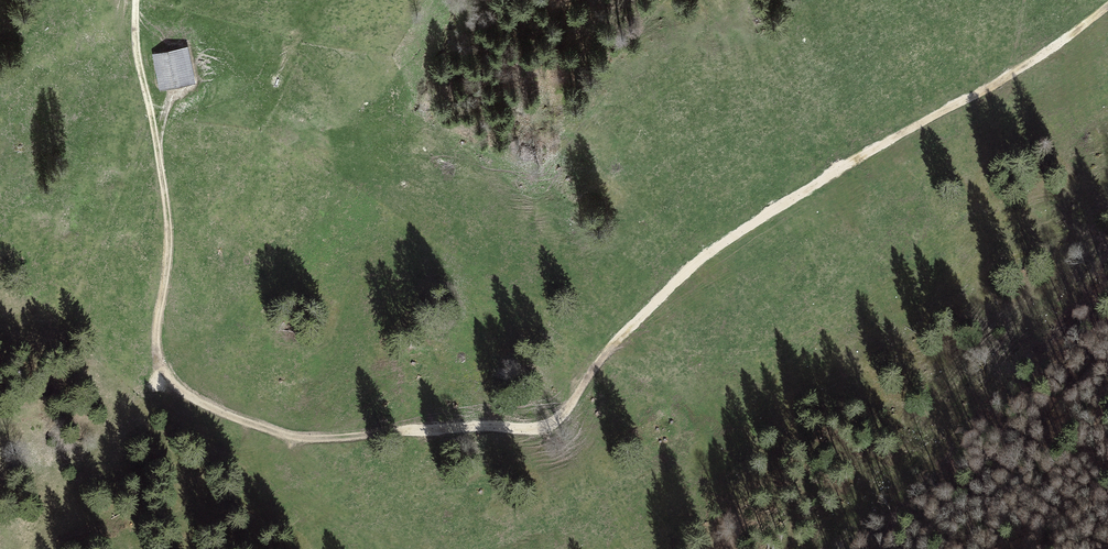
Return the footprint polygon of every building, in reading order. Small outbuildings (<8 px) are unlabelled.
[(181,49),(155,54),(163,88),(189,83),(181,49)]
